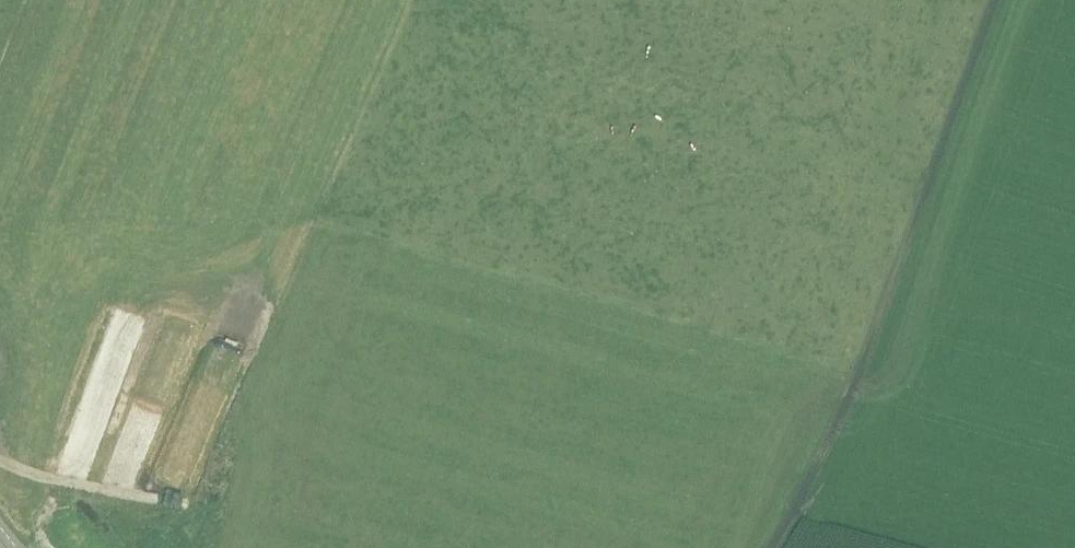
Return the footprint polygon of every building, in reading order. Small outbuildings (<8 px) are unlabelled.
[(69,451),(64,470),(91,476),(103,427),(76,420),(69,451)]
